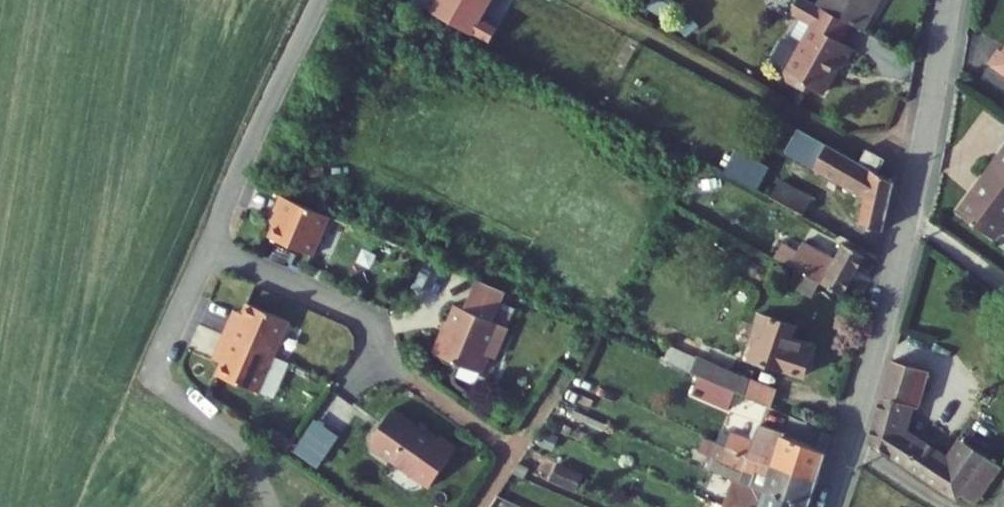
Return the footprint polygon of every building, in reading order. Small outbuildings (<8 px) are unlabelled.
[(431,12),(437,0),(415,0),(413,3),(431,12)] [(431,12),(490,43),(499,26),(484,18),(493,0),(437,0),(431,12)] [(790,6),(811,17),(796,44),(797,44),(783,70),(785,76),(803,86),(805,82),(819,90),(828,74),(827,70),(831,61),(835,63),(840,66),(852,46),(837,37),(846,20),(813,1),(811,0),(793,0),(790,6)] [(860,27),(874,0),(813,0),(813,1),(846,20),(860,27)] [(881,175),(873,170),(855,161),(817,140),(804,164),(856,194),(851,221),(879,227),(890,179),(881,175)] [(880,156),(862,147),(855,161),(873,170),(880,156)] [(1003,236),(1003,159),(961,217),(997,245),(1003,236)] [(803,194),(771,177),(762,195),(793,212),(803,194)] [(332,213),(285,193),(278,210),(282,212),(273,234),(316,252),(332,213)] [(796,253),(787,268),(798,274),(822,288),(842,300),(864,260),(853,253),(842,247),(828,271),(796,253)] [(814,301),(822,288),(798,274),(791,286),(814,301)] [(509,292),(480,278),(466,306),(458,302),(445,330),(442,328),(433,349),(480,372),(489,354),(495,357),(509,327),(495,320),(509,292)] [(231,319),(225,333),(273,355),(289,320),(249,302),(244,312),(240,323),(231,319)] [(231,319),(240,323),(244,312),(236,309),(231,319)] [(816,376),(818,367),(817,365),(814,363),(816,359),(813,358),(816,348),(794,339),(797,330),(760,317),(754,335),(762,338),(757,354),(754,362),(809,382),(810,378),(816,376)] [(273,355),(225,333),(219,348),(226,351),(222,361),(217,373),(257,391),(273,355)] [(757,354),(762,338),(754,335),(749,351),(757,354)] [(226,351),(219,348),(214,358),(222,361),(226,351)] [(669,367),(745,401),(748,394),(751,387),(674,354),(669,367)] [(970,449),(956,466),(900,425),(919,364),(896,355),(871,441),(960,505),(964,500),(974,506),(979,506),(1003,474),(986,461),(970,449)] [(692,399),(728,415),(735,399),(698,383),(692,399)] [(333,395),(326,414),(352,423),(359,404),(333,395)] [(412,477),(437,442),(393,411),(372,440),(374,449),(412,477)] [(317,467),(341,435),(317,417),(293,449),(317,467)] [(750,466),(814,484),(822,459),(780,447),(784,438),(758,427),(751,443),(729,434),(722,451),(724,452),(726,453),(750,466)] [(748,492),(764,496),(800,506),(807,506),(814,484),(750,466),(726,453),(724,452),(718,464),(741,475),(752,479),(748,492)] [(573,492),(581,472),(556,462),(548,482),(573,492)] [(902,495),(873,484),(866,506),(898,506),(902,495)] [(738,506),(740,506),(761,506),(764,496),(748,492),(743,491),(738,506)] [(764,496),(761,506),(800,506),(764,496)]
